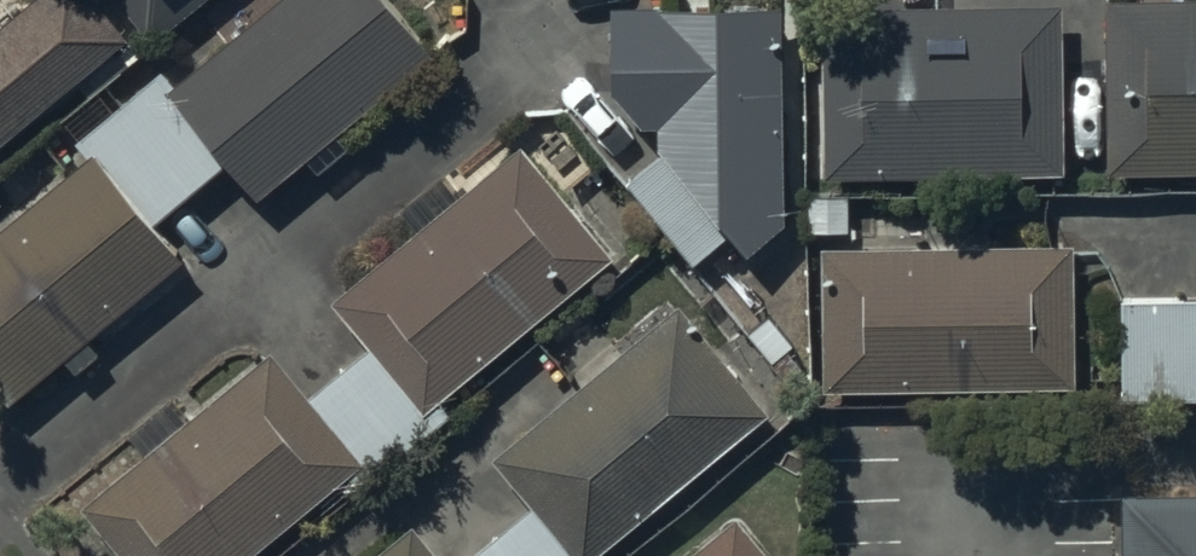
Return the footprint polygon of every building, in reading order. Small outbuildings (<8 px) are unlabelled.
[(0,219),(0,388),(7,397),(62,352),(74,366),(97,347),(83,330),(180,250),(152,216),(226,155),(256,191),(303,152),(315,168),(348,141),(336,126),(432,47),(393,0),(266,0),(171,78),(159,63),(72,135),(85,150),(0,219)] [(130,27),(108,0),(19,0),(0,16),(0,133),(130,27)] [(152,37),(196,0),(122,0),(152,37)] [(608,82),(641,117),(659,117),(659,146),(625,175),(693,256),(728,226),(743,246),(783,215),(780,0),(609,0),(608,82)] [(824,168),(1062,166),(1061,0),(872,0),(822,0),(824,168)] [(1107,166),(1195,164),(1195,0),(1105,0),(1107,166)] [(414,224),(331,295),(367,338),(308,388),(269,342),(186,412),(169,391),(125,428),(142,449),(78,503),(123,555),(240,555),(344,468),(357,484),(450,406),(439,394),(612,247),(519,136),(457,188),(439,167),(396,203),(414,224)] [(1073,238),(821,240),(823,384),(1075,382),(1073,238)] [(1120,291),(1122,395),(1195,393),(1195,290),(1120,291)] [(594,550),(769,407),(679,296),(489,451),(529,500),(460,555),(599,555),(594,550)] [(1122,488),(1123,555),(1195,555),(1195,487),(1122,488)] [(736,511),(680,555),(773,555),(736,511)] [(362,555),(446,555),(413,515),(362,555)]
